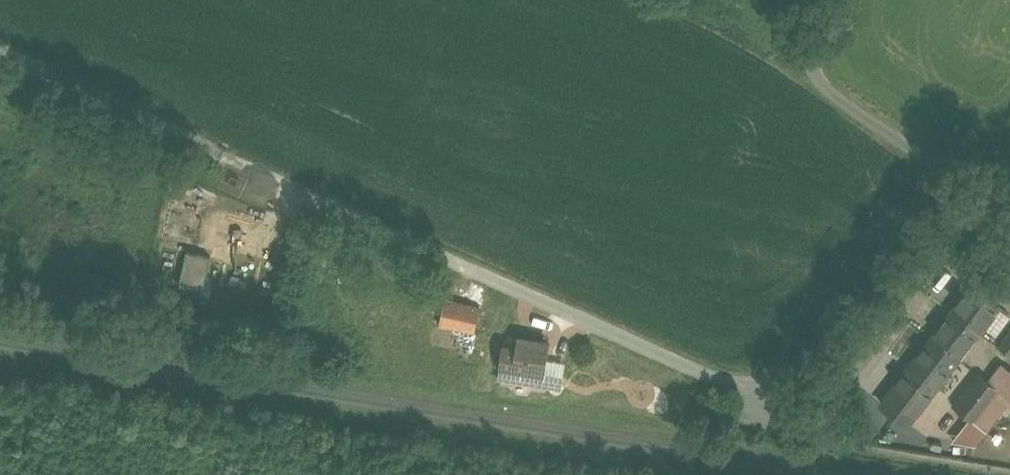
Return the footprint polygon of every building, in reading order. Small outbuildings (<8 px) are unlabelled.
[(205,281),(212,248),(191,244),(185,277),(205,281)] [(1001,299),(974,279),(954,306),(981,326),(1001,299)] [(447,293),(442,320),(478,327),(484,300),(447,293)] [(954,306),(934,332),(961,353),(961,352),(981,326),(954,306)] [(548,333),(517,329),(515,347),(502,346),(498,373),(562,381),(565,355),(546,353),(548,333)] [(933,332),(883,397),(911,419),(962,352),(961,352),(961,353),(934,332),(934,333),(933,332)] [(1002,366),(990,357),(982,368),(993,377),(1002,366)] [(981,368),(956,400),(971,412),(988,425),(1008,400),(1009,402),(1009,390),(993,377),(982,368),(981,368)] [(971,412),(953,436),(977,441),(988,425),(971,412)] [(868,426),(849,423),(847,436),(866,439),(868,426)]
